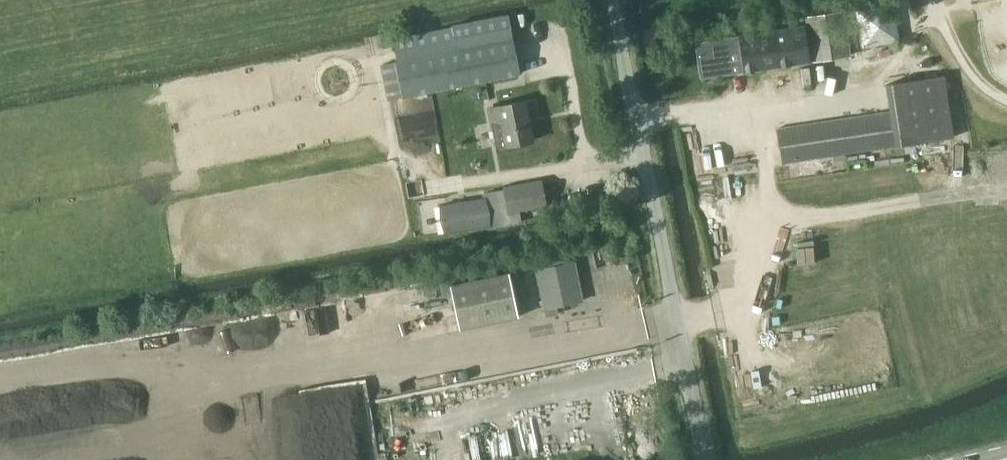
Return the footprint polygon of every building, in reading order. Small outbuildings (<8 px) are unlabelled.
[(851,54),(844,10),(807,16),(814,60),(851,54)] [(520,73),(508,15),(393,39),(394,45),(396,60),(394,61),(402,97),(520,73)] [(723,73),(731,72),(744,70),(744,71),(811,61),(805,24),(752,33),(718,38),(719,48),(697,52),(701,77),(723,73)] [(392,32),(377,35),(377,36),(379,47),(383,46),(383,47),(394,45),(393,39),(392,34),(392,32)] [(394,61),(380,64),(388,100),(402,97),(394,61)] [(783,162),(954,136),(945,75),(893,82),(897,110),(777,128),(783,162)] [(534,140),(525,100),(487,108),(490,123),(492,123),(497,148),(504,146),(534,140)] [(486,197),(440,204),(444,233),(491,226),(522,221),(521,210),(546,206),(542,180),(503,186),(504,191),(486,195),(486,197)] [(537,270),(546,316),(558,314),(556,306),(583,300),(575,262),(568,263),(566,254),(535,261),(536,268),(537,270)] [(450,286),(459,329),(519,316),(509,273),(450,286)] [(264,336),(256,313),(227,325),(238,353),(276,338),(273,332),(264,336)]
